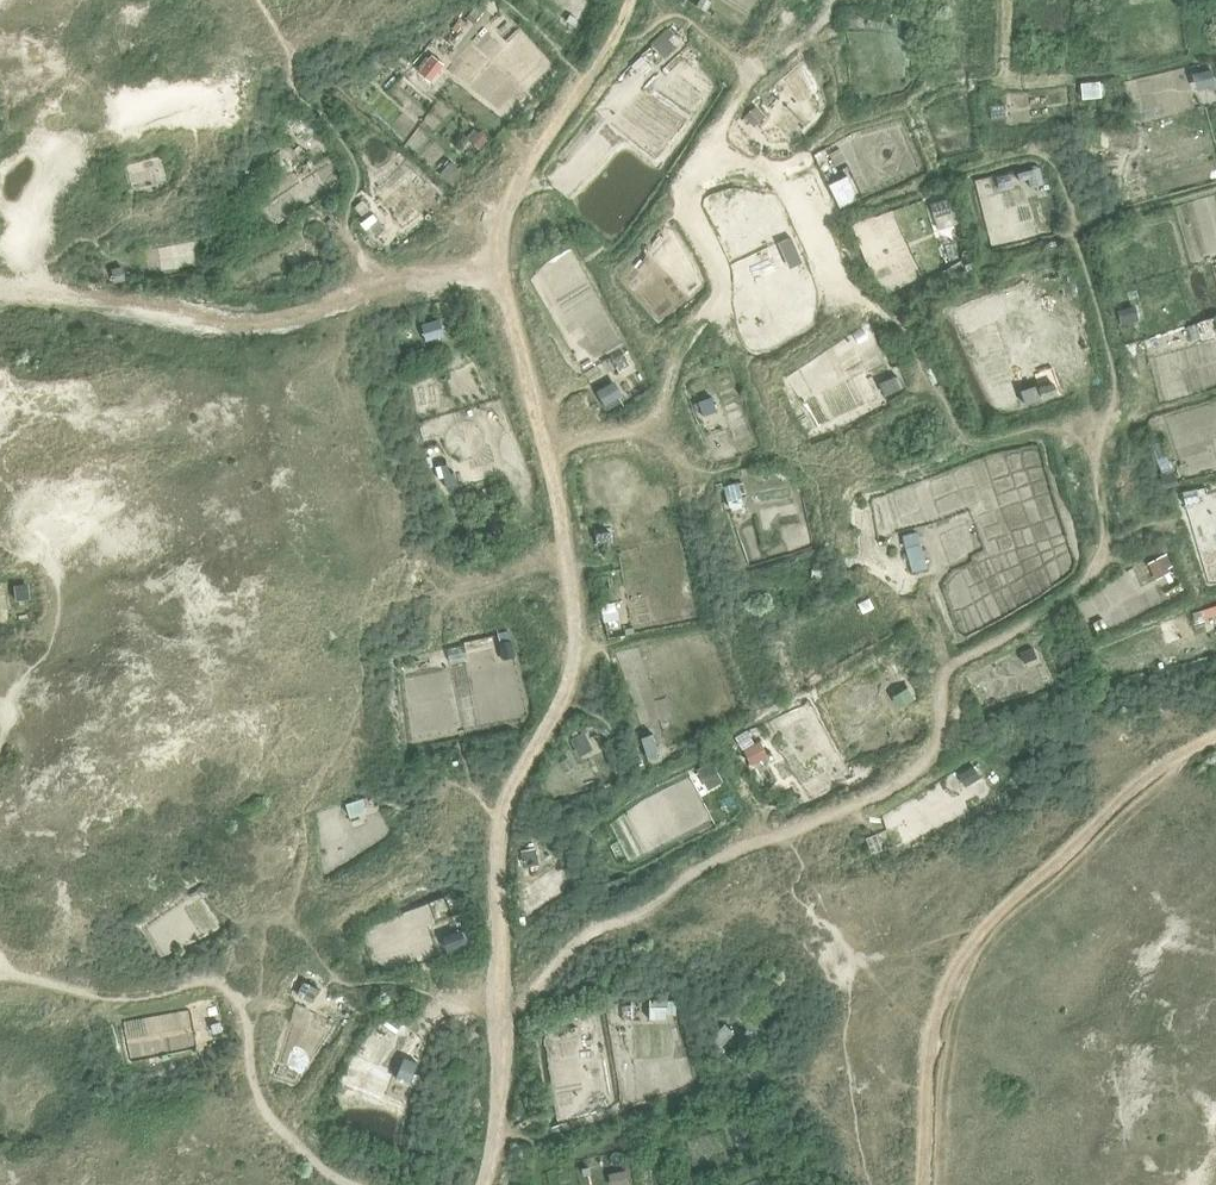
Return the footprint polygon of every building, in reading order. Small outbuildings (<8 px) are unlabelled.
[(856,13),(844,13),(844,26),(856,26),(856,13)] [(441,36),(432,50),(444,58),(453,44),(441,36)] [(668,38),(655,49),(663,57),(675,46),(668,38)] [(429,54),(416,70),(428,80),(441,64),(429,54)] [(1211,69),(1197,72),(1200,87),(1214,84),(1211,69)] [(1099,82),(1080,83),(1081,99),(1101,98),(1099,82)] [(753,106),(743,116),(749,124),(760,114),(753,106)] [(475,131),(468,139),(478,148),(485,140),(475,131)] [(450,162),(439,173),(449,182),(459,171),(450,162)] [(828,184),(840,208),(852,202),(855,192),(846,175),(828,184)] [(947,197),(930,201),(934,214),(950,210),(947,197)] [(1130,306),(1117,309),(1120,323),(1134,319),(1130,306)] [(437,317),(420,322),(424,335),(441,330),(437,317)] [(893,377),(880,383),(885,395),(899,388),(893,377)] [(609,383),(596,391),(607,410),(621,401),(609,383)] [(1034,385),(1021,389),(1025,403),(1038,399),(1034,385)] [(710,396),(697,401),(702,415),(715,410),(710,396)] [(1172,469),(1159,473),(1164,487),(1177,483),(1172,469)] [(737,483),(724,486),(727,500),(740,497),(737,483)] [(1196,488),(1182,492),(1185,506),(1200,503),(1196,488)] [(923,558),(922,543),(919,531),(903,535),(906,547),(909,561),(911,571),(926,567),(923,558)] [(1150,555),(1157,569),(1172,563),(1164,548),(1150,555)] [(27,583),(14,585),(15,600),(28,599),(27,583)] [(600,603),(605,620),(622,615),(617,598),(600,603)] [(499,642),(503,659),(516,656),(512,639),(499,642)] [(907,687),(891,696),(897,706),(913,697),(907,687)] [(905,742),(920,736),(916,726),(901,732),(905,742)] [(568,739),(572,747),(576,755),(590,749),(582,732),(568,739)] [(651,733),(640,737),(648,760),(656,757),(654,752),(657,751),(651,733)] [(758,741),(742,749),(749,763),(765,755),(758,741)] [(710,762),(696,770),(706,789),(720,781),(710,762)] [(972,765),(961,771),(968,783),(979,777),(972,765)] [(377,803),(376,802),(373,793),(345,802),(348,814),(368,809),(368,808),(373,807),(373,804),(377,803)] [(867,837),(874,851),(886,845),(879,831),(867,837)] [(534,848),(521,850),(523,861),(536,859),(534,848)] [(458,930),(444,935),(449,948),(463,943),(458,930)] [(304,980),(298,996),(315,1002),(320,986),(304,980)] [(649,1019),(667,1019),(667,1017),(676,1017),(676,1000),(649,1000),(649,1019)] [(709,1030),(714,1035),(712,1037),(721,1045),(733,1032),(724,1024),(718,1019),(709,1030)] [(206,1032),(210,1045),(230,1038),(226,1026),(206,1032)] [(408,1058),(398,1080),(408,1084),(417,1062),(408,1058)] [(611,1173),(613,1184),(619,1184),(627,1183),(625,1170),(611,1173)]
